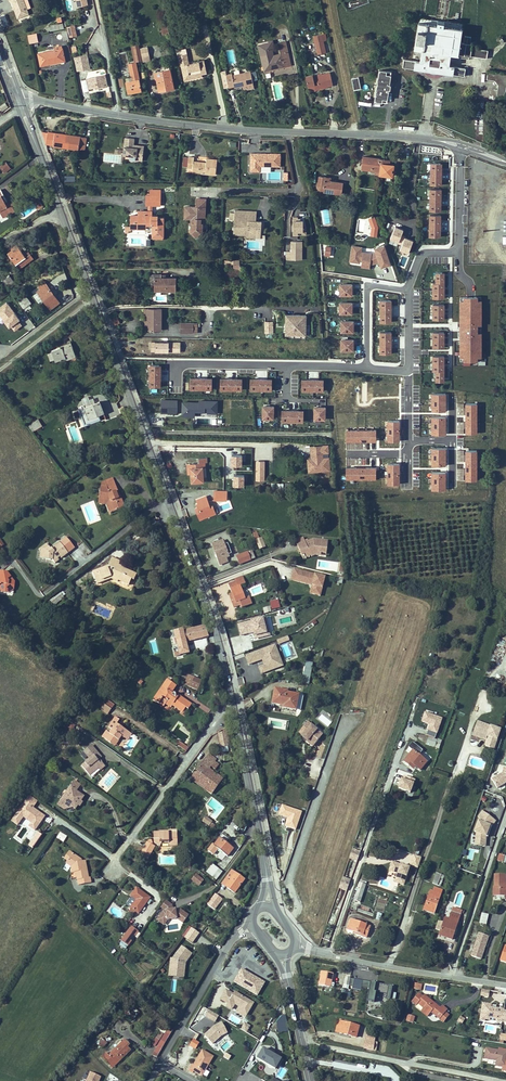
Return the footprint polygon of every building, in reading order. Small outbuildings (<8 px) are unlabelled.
[(15,10),(19,19),(30,15),(24,0),(10,0),(11,3),(12,2),(14,8),(16,8),(15,10)] [(0,16),(0,17),(2,27),(8,26),(6,15),(0,16)] [(422,49),(420,62),(404,59),(403,67),(429,71),(431,72),(433,72),(434,72),(435,72),(436,72),(438,72),(464,76),(465,69),(449,66),(451,53),(458,54),(462,29),(461,29),(461,24),(420,18),(419,22),(415,48),(422,49)] [(63,28),(63,27),(66,26),(65,23),(62,23),(62,24),(55,25),(55,26),(47,28),(48,31),(50,30),(50,31),(63,28)] [(75,25),(67,27),(69,37),(77,35),(75,25)] [(30,43),(38,42),(36,34),(28,35),(30,43)] [(323,41),(322,34),(314,36),(318,55),(326,53),(323,41)] [(488,50),(477,48),(472,48),(472,44),(470,44),(471,37),(465,36),(464,43),(462,42),(460,58),(469,59),(469,56),(487,58),(488,50)] [(279,43),(281,54),(273,56),(272,49),(272,48),(271,48),(269,43),(259,45),(264,70),(289,65),(287,59),(289,59),(286,42),(279,43)] [(38,53),(41,66),(65,61),(62,46),(54,48),(54,50),(38,53)] [(147,47),(141,48),(142,57),(149,55),(147,47)] [(193,65),(189,66),(189,64),(187,53),(178,55),(180,66),(182,65),(184,74),(189,73),(190,79),(202,76),(202,74),(207,73),(205,61),(193,63),(193,65)] [(80,56),(75,57),(77,70),(83,69),(80,56)] [(129,93),(141,90),(136,62),(131,77),(124,78),(126,86),(127,86),(129,93)] [(169,65),(163,66),(164,70),(156,72),(159,89),(167,88),(167,89),(174,88),(169,65)] [(389,85),(391,72),(379,70),(375,100),(386,102),(389,89),(390,89),(390,85),(389,85)] [(496,101),(504,102),(505,90),(505,73),(488,71),(487,79),(494,80),(498,85),(496,101)] [(232,74),(226,75),(229,87),(234,86),(234,88),(253,84),(251,72),(232,75),(232,74)] [(330,73),(321,74),(322,76),(313,78),(313,75),(306,77),(309,92),(320,89),(320,88),(327,86),(333,85),(330,73)] [(101,79),(101,76),(87,79),(89,88),(98,86),(98,88),(107,86),(105,78),(101,79)] [(351,79),(354,90),(361,89),(358,77),(351,79)] [(281,82),(272,83),(275,101),(284,100),(281,82)] [(55,133),(48,132),(46,144),(53,145),(55,133)] [(68,141),(65,141),(66,135),(55,133),(53,145),(67,147),(68,141)] [(65,141),(68,141),(67,147),(84,150),(86,138),(66,135),(65,141)] [(133,144),(134,139),(125,137),(123,155),(130,156),(136,156),(135,160),(142,161),(143,149),(133,147),(133,144)] [(114,149),(114,154),(103,153),(103,162),(121,163),(121,150),(114,149)] [(266,153),(250,153),(250,171),(260,171),(260,166),(280,166),(280,153),(270,153),(270,156),(266,156),(266,153)] [(187,168),(193,169),(192,172),(215,175),(217,160),(207,159),(206,163),(194,161),(194,158),(189,157),(189,158),(188,164),(183,163),(183,166),(188,167),(187,168)] [(385,159),(364,157),(362,169),(376,171),(381,171),(382,163),(385,163),(385,159)] [(6,162),(1,166),(4,169),(3,170),(4,172),(10,167),(6,162)] [(389,164),(385,163),(382,163),(381,171),(381,174),(392,176),(394,165),(389,164)] [(430,163),(430,185),(441,185),(442,163),(430,163)] [(330,181),(325,180),(326,177),(320,176),(319,182),(318,182),(317,186),(318,187),(318,188),(319,189),(320,189),(324,189),(324,191),(341,194),(343,183),(330,181)] [(3,218),(15,211),(13,207),(16,205),(14,201),(9,204),(7,205),(4,199),(6,199),(1,189),(0,190),(0,212),(3,218)] [(441,189),(429,189),(429,211),(441,211),(441,189)] [(160,205),(160,190),(150,190),(150,196),(147,196),(146,205),(149,205),(152,205),(160,205)] [(205,219),(206,199),(197,199),(196,207),(185,206),(185,218),(190,218),(195,218),(195,222),(192,222),(192,225),(192,226),(192,228),(193,230),(192,231),(196,235),(200,232),(199,231),(202,229),(202,227),(202,225),(202,223),(200,223),(201,219),(205,219)] [(256,221),(248,220),(249,211),(235,210),(234,220),(237,220),(236,226),(234,225),(233,232),(247,233),(247,234),(254,235),(254,230),(261,231),(262,222),(256,221)] [(139,216),(134,216),(134,219),(132,219),(132,220),(131,227),(131,228),(146,228),(146,225),(153,225),(153,236),(154,236),(163,236),(164,236),(164,218),(158,218),(158,216),(152,216),(152,211),(149,211),(139,211),(139,216)] [(248,220),(256,221),(257,212),(249,211),(248,220)] [(429,215),(429,237),(441,237),(441,215),(429,215)] [(298,219),(298,216),(292,217),(292,235),(306,235),(306,226),(303,226),(303,219),(298,219)] [(370,217),(370,236),(377,236),(378,217),(370,217)] [(199,231),(200,232),(196,235),(192,231),(193,230),(192,228),(192,226),(189,228),(189,231),(194,236),(198,237),(205,231),(202,227),(202,229),(199,231)] [(395,226),(390,239),(398,243),(397,244),(401,245),(399,250),(408,253),(413,240),(405,237),(405,236),(401,234),(403,230),(395,226)] [(254,230),(254,235),(247,234),(247,235),(246,238),(260,238),(261,231),(254,230)] [(286,251),(286,260),(302,260),(302,240),(291,240),(290,251),(286,251)] [(30,254),(26,257),(24,255),(17,245),(11,249),(12,250),(7,253),(19,269),(33,258),(30,254)] [(351,245),(349,262),(359,264),(360,261),(361,261),(361,268),(369,269),(370,265),(378,263),(380,269),(391,265),(384,245),(374,248),(375,252),(372,253),(361,252),(362,247),(351,245)] [(240,260),(224,260),(224,265),(233,264),(233,268),(240,268),(240,260)] [(233,269),(233,268),(225,268),(225,277),(238,277),(238,269),(233,269)] [(432,283),(432,299),(445,299),(445,273),(435,273),(435,283),(432,283)] [(176,291),(176,278),(165,278),(162,278),(162,274),(154,274),(153,275),(152,276),(151,277),(151,281),(154,282),(154,290),(176,291)] [(9,275),(0,282),(0,288),(2,291),(14,282),(9,275)] [(41,290),(43,292),(40,294),(50,309),(59,302),(44,282),(39,286),(41,290)] [(339,284),(339,296),(352,296),(352,284),(339,284)] [(24,309),(27,306),(29,310),(32,308),(29,304),(31,303),(27,296),(19,302),(24,309)] [(482,358),(482,333),(478,333),(478,326),(482,326),(482,301),(478,301),(478,297),(463,297),(463,301),(459,301),(459,358),(463,358),(463,362),(478,362),(478,358),(482,358)] [(23,324),(7,301),(0,306),(0,315),(9,328),(11,326),(14,331),(23,324)] [(380,301),(379,323),(391,323),(391,301),(380,301)] [(338,302),(339,315),(352,314),(352,302),(338,302)] [(432,305),(432,320),(445,320),(444,305),(432,305)] [(147,319),(149,319),(149,330),(161,330),(161,309),(147,309),(147,319)] [(289,325),(289,328),(299,328),(299,310),(285,310),(285,315),(289,315),(289,325)] [(117,317),(111,320),(113,326),(120,323),(117,317)] [(340,321),(340,333),(354,333),(353,321),(340,321)] [(261,322),(261,334),(272,334),(272,322),(261,322)] [(198,326),(198,323),(181,323),(181,333),(198,333),(198,331),(198,328),(198,326)] [(379,332),(379,354),(391,354),(391,333),(379,332)] [(432,332),(432,348),(444,348),(445,333),(432,332)] [(340,339),(340,352),(354,351),(353,339),(340,339)] [(168,342),(154,342),(154,351),(168,351),(168,342)] [(62,348),(62,347),(52,351),(52,352),(55,360),(56,361),(66,358),(75,354),(71,344),(66,346),(66,347),(62,348)] [(432,356),(432,372),(435,372),(435,382),(444,382),(444,357),(432,356)] [(149,366),(149,388),(160,388),(161,366),(149,366)] [(189,378),(189,390),(211,390),(211,379),(189,378)] [(219,379),(219,391),(241,391),(242,379),(219,379)] [(271,379),(250,379),(249,391),(271,392),(271,379)] [(323,380),(301,380),(301,392),(323,392),(323,380)] [(94,402),(93,397),(89,399),(88,396),(81,398),(84,405),(94,402)] [(177,413),(178,399),(161,399),(160,413),(177,413)] [(218,413),(218,401),(182,399),(181,416),(195,416),(195,412),(218,413)] [(104,413),(100,401),(85,407),(89,418),(104,413)] [(261,406),(261,420),(274,420),(274,406),(261,406)] [(313,407),(313,420),(325,421),(325,407),(313,407)] [(303,411),(281,410),(281,423),(303,423),(303,411)] [(385,435),(384,437),(389,439),(393,430),(396,424),(377,415),(372,426),(378,429),(377,431),(385,435)] [(42,426),(39,419),(29,425),(31,428),(33,427),(35,430),(42,426)] [(396,424),(393,430),(400,433),(403,427),(396,424)] [(310,458),(307,458),(308,472),(330,471),(329,444),(310,445),(310,458)] [(231,454),(230,465),(242,465),(243,454),(231,454)] [(255,460),(255,480),(265,480),(265,460),(255,460)] [(203,467),(201,467),(201,463),(192,464),(192,468),(191,468),(192,482),(204,481),(203,467)] [(233,485),(244,485),(245,474),(233,474),(233,485)] [(101,487),(99,499),(108,500),(112,499),(112,502),(111,502),(114,512),(125,508),(120,497),(118,498),(116,493),(118,492),(116,485),(107,488),(101,487)] [(225,495),(225,491),(218,491),(218,494),(215,497),(215,500),(227,501),(227,495),(225,495)] [(199,508),(194,509),(199,520),(216,514),(212,503),(209,504),(206,496),(197,499),(199,505),(198,506),(199,508)] [(111,513),(114,512),(111,502),(112,502),(112,499),(108,500),(99,499),(99,503),(107,504),(111,513)] [(93,504),(86,507),(92,520),(98,518),(96,513),(98,512),(97,508),(95,508),(93,504)] [(302,537),(295,538),(301,554),(305,552),(307,556),(310,554),(313,555),(315,554),(320,554),(320,551),(326,552),(327,540),(312,538),(308,540),(307,539),(304,540),(302,537)] [(220,560),(229,557),(223,541),(213,545),(218,557),(219,557),(220,560)] [(68,553),(60,542),(51,550),(49,547),(46,550),(45,550),(41,550),(41,552),(40,557),(44,557),(43,559),(51,560),(51,558),(53,558),(53,560),(55,563),(59,560),(58,558),(60,557),(62,558),(68,553)] [(251,560),(248,552),(237,556),(240,564),(251,560)] [(137,575),(124,569),(123,571),(118,569),(119,565),(120,562),(112,558),(109,566),(102,569),(102,570),(98,572),(97,570),(93,572),(97,584),(113,578),(114,576),(119,579),(119,581),(129,585),(132,579),(134,580),(137,575)] [(300,580),(302,572),(294,570),(291,580),(312,586),(313,583),(300,580)] [(0,572),(0,590),(2,592),(10,592),(10,589),(14,589),(15,582),(9,582),(8,580),(11,578),(7,572),(0,572)] [(325,577),(302,572),(300,580),(313,583),(312,586),(315,586),(313,594),(320,596),(325,577)] [(229,584),(232,593),(234,597),(232,598),(236,607),(245,603),(244,599),(245,599),(240,585),(246,583),(243,576),(236,579),(237,581),(229,584)] [(62,592),(53,599),(56,602),(63,597),(65,595),(62,592)] [(271,602),(273,609),(279,608),(278,600),(271,602)] [(271,635),(266,616),(237,623),(240,635),(252,632),(254,639),(271,635)] [(205,626),(203,626),(183,631),(185,642),(186,641),(209,636),(205,626)] [(177,644),(179,650),(187,648),(186,641),(185,642),(177,644)] [(273,641),(245,652),(249,662),(262,657),(265,663),(259,665),(262,672),(282,664),(273,641)] [(188,653),(187,648),(179,650),(180,652),(174,653),(175,656),(188,653)] [(298,676),(297,683),(310,685),(313,662),(305,662),(303,677),(298,676)] [(189,676),(185,685),(197,690),(201,681),(189,676)] [(159,703),(164,697),(167,699),(167,701),(166,703),(171,707),(172,705),(181,712),(183,711),(186,708),(188,709),(191,704),(179,696),(179,698),(176,696),(176,695),(175,694),(174,694),(173,694),(172,691),(176,686),(167,680),(154,700),(159,703)] [(298,696),(287,693),(282,692),(282,691),(275,689),(273,704),(279,705),(284,706),(283,707),(296,710),(298,696)] [(167,701),(167,699),(164,697),(159,703),(163,706),(166,703),(167,701)] [(106,702),(104,705),(111,710),(113,707),(106,702)] [(108,714),(111,710),(104,705),(101,709),(108,714)] [(437,734),(443,717),(424,711),(420,723),(429,726),(427,731),(437,734)] [(106,731),(102,737),(106,739),(105,740),(111,743),(111,742),(116,745),(122,737),(124,738),(129,732),(122,728),(119,726),(117,724),(120,720),(115,717),(108,728),(111,729),(108,732),(106,731)] [(489,737),(486,746),(494,749),(501,730),(477,721),(474,732),(487,736),(489,737)] [(67,722),(65,727),(73,730),(75,725),(67,722)] [(300,733),(304,736),(305,735),(310,739),(309,740),(315,745),(323,735),(308,723),(300,733)] [(227,730),(217,732),(221,747),(231,745),(227,730)] [(487,736),(474,732),(473,735),(486,740),(487,736)] [(437,739),(438,736),(430,733),(427,744),(434,747),(437,739)] [(304,736),(303,738),(314,746),(315,745),(309,740),(310,739),(305,735),(304,736)] [(176,744),(184,750),(186,746),(179,741),(176,744)] [(413,742),(408,747),(413,750),(404,761),(409,765),(411,763),(415,766),(420,770),(427,761),(419,755),(423,750),(413,742)] [(94,749),(91,745),(84,752),(87,755),(94,749)] [(90,759),(82,766),(90,776),(99,768),(100,770),(105,766),(102,762),(100,764),(94,756),(98,753),(94,749),(87,755),(90,759)] [(102,758),(98,753),(94,756),(100,764),(102,762),(100,759),(102,758)] [(212,765),(214,762),(208,756),(205,760),(212,765)] [(205,760),(202,764),(209,769),(212,765),(205,760)] [(202,764),(195,774),(199,777),(196,781),(202,785),(203,784),(213,792),(223,779),(217,775),(218,773),(215,771),(214,772),(209,769),(202,764)] [(491,778),(496,787),(505,781),(505,768),(503,767),(502,772),(491,778)] [(196,781),(199,777),(195,774),(191,779),(212,794),(213,792),(203,784),(202,785),(196,781)] [(411,793),(415,779),(403,775),(398,788),(411,793)] [(75,780),(72,785),(78,789),(81,784),(75,780)] [(58,805),(64,810),(66,806),(70,806),(73,808),(76,810),(78,806),(80,807),(83,803),(81,801),(84,797),(80,794),(78,795),(75,793),(76,792),(78,789),(72,785),(70,787),(72,789),(64,801),(62,799),(58,805)] [(64,801),(72,789),(70,787),(62,799),(64,801)] [(28,794),(11,820),(17,824),(22,816),(25,813),(33,818),(31,821),(28,825),(34,829),(42,818),(39,816),(41,813),(32,807),(36,800),(28,794)] [(281,805),(278,815),(287,818),(284,827),(296,830),(302,811),(281,805)] [(25,813),(22,816),(31,821),(33,818),(25,813)] [(496,823),(482,813),(478,818),(479,819),(474,833),(477,834),(474,846),(480,848),(481,845),(484,845),(486,838),(484,837),(486,832),(488,833),(490,827),(491,828),(496,823)] [(28,845),(33,848),(42,835),(37,832),(28,845)] [(60,832),(56,838),(64,843),(68,836),(60,832)] [(177,836),(169,836),(169,833),(162,834),(162,832),(154,832),(154,841),(157,841),(156,844),(160,846),(162,842),(169,842),(169,846),(177,846),(177,836)] [(37,847),(41,850),(50,837),(47,834),(37,847)] [(228,856),(234,848),(223,840),(220,843),(218,841),(214,845),(213,845),(209,851),(213,854),(218,848),(228,856)] [(155,846),(152,844),(147,842),(140,855),(148,859),(155,846)] [(360,852),(352,849),(349,858),(357,861),(360,852)] [(472,860),(475,850),(469,849),(466,858),(472,860)] [(505,852),(501,850),(498,860),(503,862),(505,852)] [(81,860),(69,852),(64,859),(68,861),(68,860),(73,864),(75,872),(76,878),(77,878),(79,886),(91,883),(90,877),(89,878),(85,861),(82,862),(81,860)] [(422,857),(414,854),(410,865),(418,867),(422,857)] [(66,863),(71,867),(72,873),(75,872),(73,864),(68,860),(68,861),(66,863)] [(409,867),(393,861),(390,870),(398,873),(401,874),(399,881),(404,883),(409,867)] [(207,872),(217,879),(223,872),(213,864),(207,872)] [(232,870),(222,883),(234,892),(244,879),(232,870)] [(196,873),(191,880),(200,886),(205,880),(196,873)] [(436,873),(432,883),(440,886),(443,878),(440,877),(441,874),(436,873)] [(505,895),(505,900),(505,886),(505,883),(505,874),(494,874),(494,886),(495,886),(495,895),(505,895)] [(351,881),(342,878),(339,888),(347,891),(351,881)] [(360,901),(365,885),(360,883),(354,900),(360,901)] [(138,913),(150,898),(137,888),(131,896),(136,900),(130,908),(138,913)] [(430,891),(424,910),(434,913),(440,894),(430,891)] [(223,900),(215,894),(209,903),(212,905),(216,908),(223,900)] [(164,903),(159,910),(163,912),(163,914),(171,912),(170,908),(164,903)] [(445,918),(440,931),(448,934),(447,937),(452,939),(453,934),(455,935),(457,930),(455,929),(462,910),(453,907),(449,919),(445,918)] [(162,914),(158,919),(163,923),(166,922),(175,921),(181,926),(186,918),(177,911),(176,913),(174,913),(173,912),(171,912),(163,914),(162,914)] [(484,927),(487,917),(481,915),(478,925),(484,927)] [(163,923),(158,919),(155,923),(162,928),(166,922),(163,923)] [(353,931),(358,933),(357,934),(366,937),(370,926),(351,919),(348,929),(353,931)] [(138,932),(131,927),(122,940),(128,945),(138,932)] [(191,928),(185,937),(192,942),(198,933),(191,928)] [(488,939),(478,935),(470,959),(480,962),(488,939)] [(146,942),(144,945),(153,950),(155,946),(146,942)] [(181,947),(172,959),(169,972),(178,975),(182,963),(183,962),(185,962),(191,954),(181,947)] [(172,959),(170,958),(166,974),(179,979),(185,962),(183,962),(182,963),(178,975),(169,972),(172,959)] [(241,967),(232,981),(257,996),(265,982),(241,967)] [(332,975),(321,972),(319,985),(333,988),(334,984),(331,983),(332,975)] [(244,1017),(252,1002),(233,991),(232,993),(225,989),(219,999),(226,1003),(225,1006),(244,1017)] [(501,992),(480,989),(479,993),(481,993),(481,996),(488,997),(488,992),(501,994),(501,992)] [(442,1006),(440,1008),(424,995),(423,996),(419,993),(411,1002),(415,1005),(417,1003),(423,1009),(424,1007),(430,1012),(439,1019),(445,1012),(447,1010),(442,1006)] [(497,1021),(502,1022),(503,1011),(503,1009),(495,1008),(495,1005),(482,1003),(479,1020),(484,1021),(484,1019),(489,1020),(489,1018),(497,1019),(497,1021)] [(423,1009),(421,1012),(427,1017),(430,1012),(424,1007),(423,1009)] [(208,1010),(205,1017),(215,1022),(219,1016),(208,1010)] [(445,1012),(439,1019),(443,1022),(449,1015),(445,1012)] [(285,1016),(274,1019),(278,1033),(289,1031),(285,1016)] [(338,1021),(335,1032),(356,1037),(359,1026),(338,1021)] [(212,1026),(204,1033),(212,1043),(220,1036),(227,1032),(221,1022),(212,1026)] [(248,1025),(243,1023),(240,1028),(245,1031),(248,1025)] [(151,1044),(156,1047),(152,1054),(157,1057),(171,1032),(161,1026),(151,1044)] [(375,1035),(365,1034),(364,1048),(376,1050),(377,1042),(374,1042),(375,1035)] [(193,1039),(189,1046),(195,1049),(199,1043),(193,1039)] [(129,1044),(125,1040),(109,1055),(106,1053),(102,1057),(110,1066),(116,1060),(118,1062),(130,1050),(127,1046),(129,1044)] [(258,1045),(252,1056),(271,1066),(277,1056),(258,1045)] [(489,1049),(488,1059),(496,1061),(498,1061),(497,1066),(505,1067),(505,1065),(505,1052),(489,1049)] [(212,1057),(201,1050),(193,1065),(192,1065),(189,1069),(200,1076),(212,1057)] [(102,1077),(89,1072),(85,1080),(100,1080),(102,1077)]
